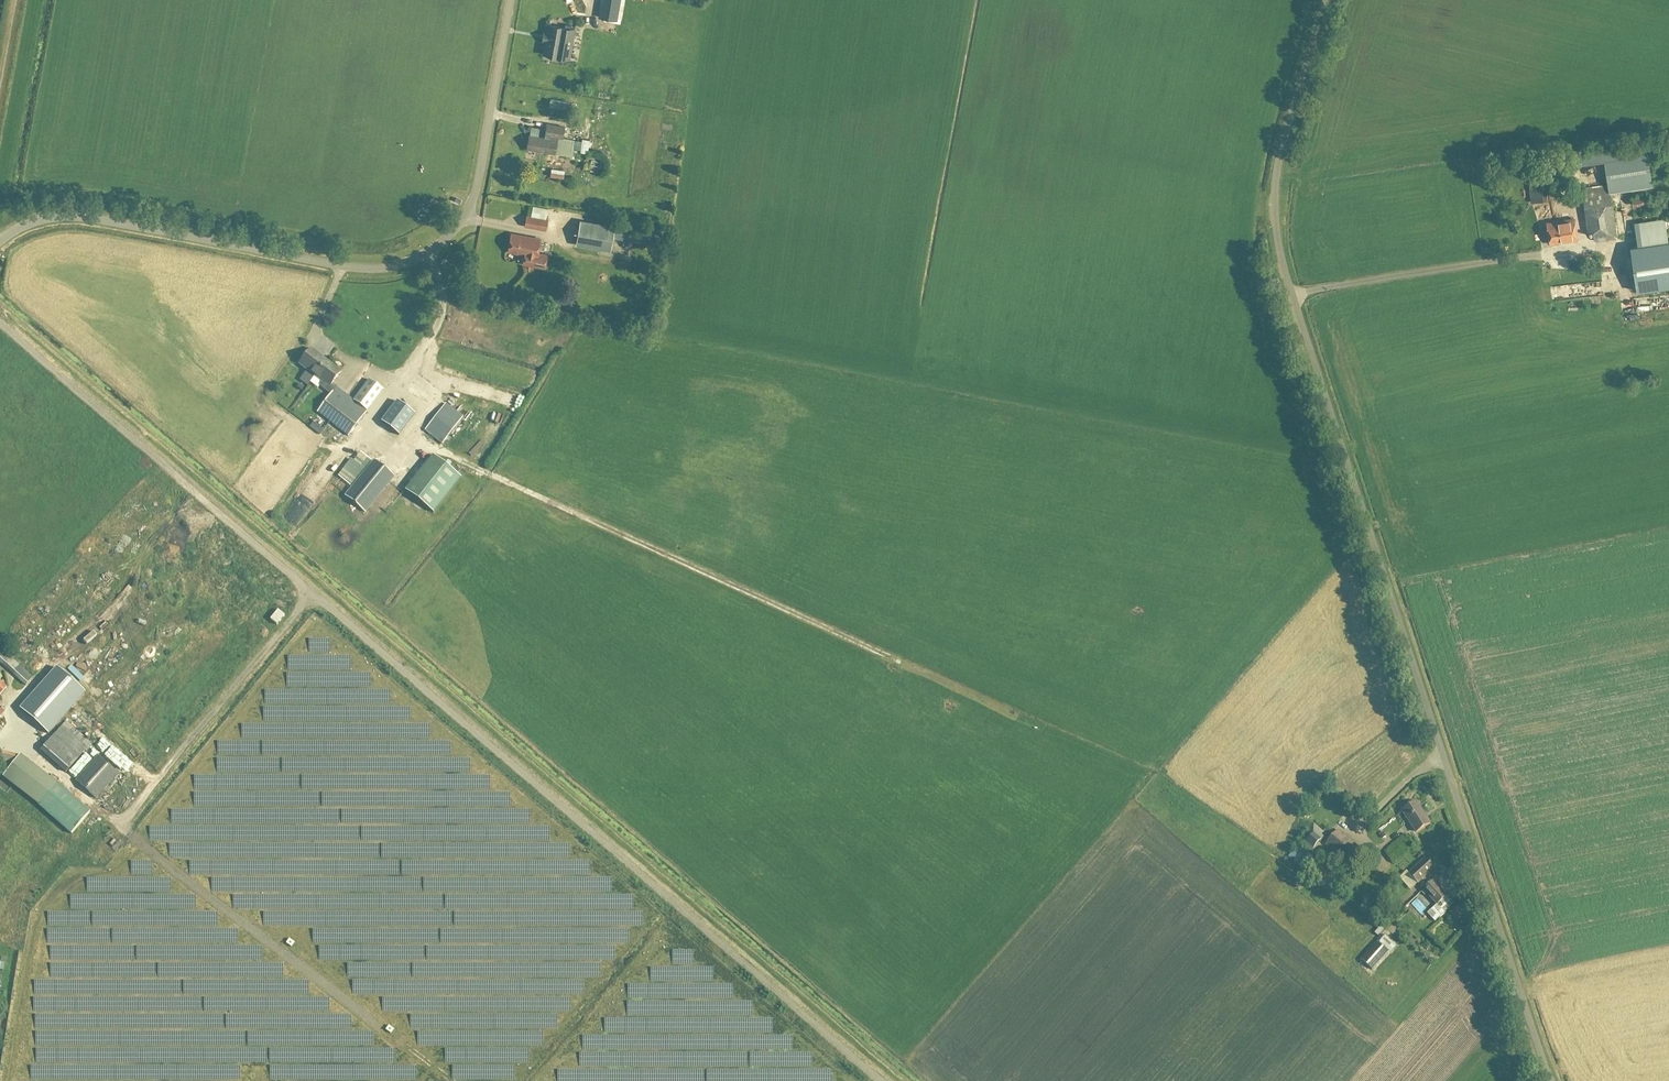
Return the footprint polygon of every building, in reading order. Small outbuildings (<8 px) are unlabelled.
[(620,0),(601,0),(598,18),(617,22),(620,0)] [(565,25),(565,28),(565,29),(549,27),(549,25),(543,55),(544,55),(544,54),(560,57),(559,61),(568,63),(575,27),(565,25)] [(550,101),(548,108),(559,110),(558,115),(567,117),(569,104),(550,101)] [(572,158),(575,141),(563,139),(565,128),(547,125),(544,139),(529,136),(527,150),(572,158)] [(600,151),(607,153),(610,140),(603,139),(600,151)] [(589,141),(582,140),(580,153),(587,154),(589,141)] [(1617,239),(1610,192),(1652,186),(1646,140),(1555,153),(1556,164),(1583,160),(1584,164),(1606,161),(1610,186),(1582,190),(1588,233),(1595,232),(1596,241),(1617,239)] [(1542,166),(1526,167),(1531,203),(1546,202),(1542,166)] [(546,231),(548,221),(527,217),(525,227),(546,231)] [(1550,245),(1577,241),(1573,220),(1547,224),(1550,245)] [(614,228),(580,222),(575,246),(610,252),(614,228)] [(508,253),(517,255),(525,256),(523,264),(545,268),(547,256),(538,254),(540,241),(531,240),(531,239),(511,235),(508,253)] [(1632,247),(1638,292),(1668,288),(1668,242),(1632,247)] [(1621,265),(1614,266),(1615,283),(1623,283),(1621,265)] [(1604,277),(1591,278),(1592,284),(1575,285),(1576,297),(1605,294),(1604,277)] [(1560,300),(1567,299),(1565,290),(1558,291),(1560,300)] [(1630,300),(1630,312),(1642,311),(1641,299),(1630,300)] [(1660,299),(1642,299),(1643,310),(1661,309),(1660,299)] [(314,376),(326,361),(311,350),(299,365),(314,376)] [(326,361),(314,376),(323,383),(319,388),(330,397),(317,413),(348,437),(367,412),(384,391),(370,380),(354,401),(332,384),(341,373),(326,361)] [(397,401),(381,422),(399,436),(415,415),(397,401)] [(424,431),(442,445),(464,417),(446,404),(424,431)] [(351,487),(372,461),(361,452),(353,462),(351,460),(338,476),(351,487)] [(394,477),(374,461),(345,497),(364,513),(394,477)] [(290,507),(284,515),(298,526),(304,518),(290,507)] [(277,626),(284,617),(277,611),(270,620),(277,626)] [(26,686),(32,678),(3,651),(0,654),(0,662),(26,686)] [(57,668),(20,709),(48,735),(85,693),(57,668)] [(55,735),(41,751),(66,773),(87,749),(63,726),(59,731),(55,735)] [(8,770),(18,758),(0,753),(0,768),(8,770)] [(95,799),(117,775),(98,757),(76,782),(95,799)] [(38,805),(49,815),(67,795),(55,785),(38,805)] [(1416,833),(1430,824),(1416,803),(1402,811),(1416,833)] [(1297,843),(1309,855),(1326,834),(1314,824),(1297,843)] [(1349,865),(1361,851),(1338,831),(1326,845),(1349,865)] [(1298,846),(1288,858),(1299,868),(1309,856),(1298,846)] [(1417,883),(1434,869),(1426,859),(1409,874),(1417,883)] [(1325,884),(1333,873),(1323,865),(1315,877),(1325,884)] [(1437,905),(1446,897),(1433,882),(1424,890),(1437,905)] [(1437,905),(1427,914),(1434,923),(1444,913),(1437,905)] [(1452,912),(1457,920),(1467,915),(1463,906),(1452,912)] [(1388,937),(1381,942),(1391,953),(1398,947),(1388,937)] [(1388,953),(1377,943),(1361,961),(1372,971),(1388,953)]
